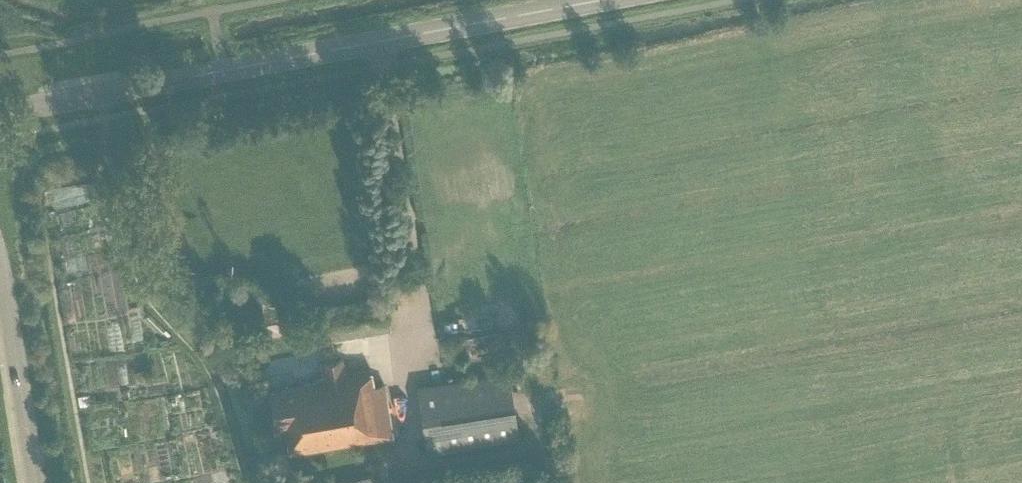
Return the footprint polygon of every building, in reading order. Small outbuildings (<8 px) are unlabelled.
[(76,166),(79,176),(97,172),(95,162),(76,166)] [(285,428),(290,453),(392,435),(384,382),(373,384),(370,368),(344,373),(341,358),(321,361),(323,377),(293,382),(293,386),(269,390),(276,430),(285,428)] [(417,388),(427,451),(518,436),(507,373),(417,388)]
